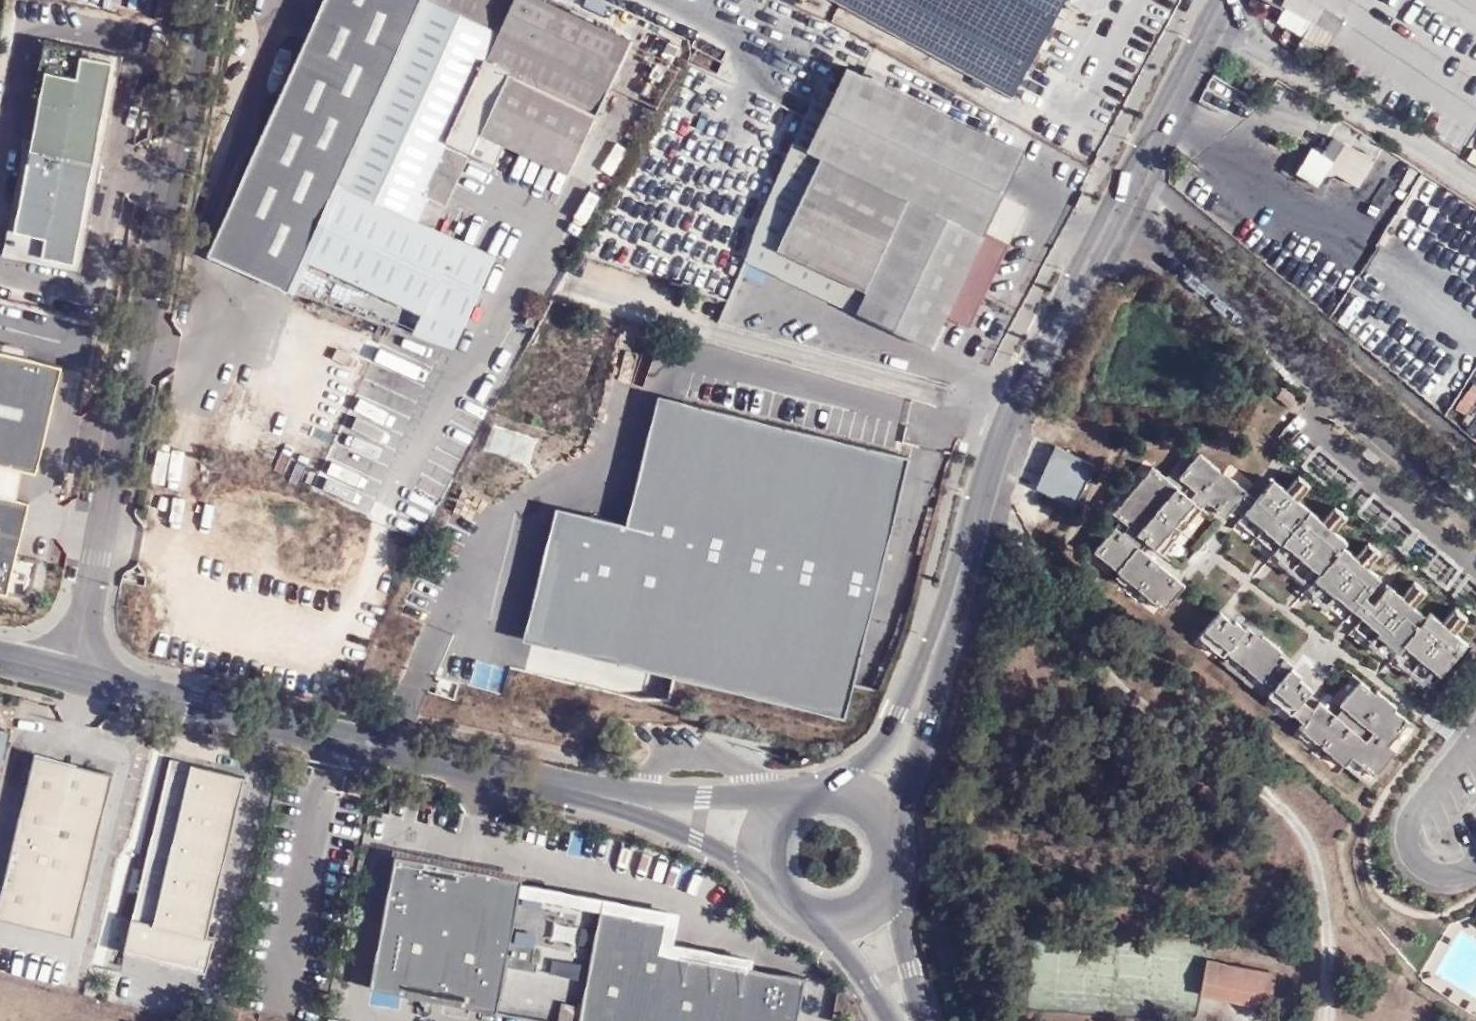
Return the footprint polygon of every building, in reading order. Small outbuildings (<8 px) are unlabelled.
[(624,38),(541,0),(324,0),(209,250),(292,288),(289,295),(447,350),(491,257),(410,220),(423,191),(445,201),(466,155),(488,165),(498,142),(564,173),(624,38)] [(1012,92),(1054,14),(1070,22),(1077,9),(1062,0),(838,0),(1012,92)] [(1272,21),(1326,48),(1342,15),(1312,0),(1283,0),(1272,21)] [(81,267),(122,51),(46,36),(4,251),(81,267)] [(1238,67),(1220,55),(1215,63),(1233,76),(1238,67)] [(1258,79),(1243,70),(1238,77),(1252,89),(1258,79)] [(814,108),(806,105),(759,215),(787,228),(776,251),(850,283),(839,304),(933,345),(948,314),(970,324),(1009,239),(984,226),(1016,148),(841,74),(830,99),(820,94),(814,108)] [(1327,169),(1356,186),(1371,159),(1342,143),(1327,169)] [(1313,186),(1331,159),(1308,144),(1290,170),(1313,186)] [(759,215),(740,261),(839,304),(850,283),(776,251),(787,228),(759,215)] [(23,468),(37,472),(63,362),(0,347),(0,463),(23,468)] [(1288,391),(1274,379),(1267,387),(1282,400),(1288,391)] [(547,495),(513,627),(837,712),(905,452),(658,387),(624,515),(547,495)] [(1086,454),(1046,438),(1027,479),(1066,496),(1086,454)] [(1320,442),(1303,463),(1348,502),(1365,481),(1320,442)] [(1169,467),(1191,485),(1217,507),(1227,494),(1238,482),(1188,444),(1169,467)] [(1118,516),(1137,532),(1145,539),(1184,493),(1163,474),(1143,456),(1103,503),(1118,516)] [(23,468),(0,463),(0,501),(15,504),(23,468)] [(1163,474),(1184,493),(1191,485),(1169,467),(1163,474)] [(1284,470),(1273,481),(1285,491),(1294,480),(1284,470)] [(1263,472),(1247,490),(1237,501),(1228,512),(1279,556),(1276,560),(1335,609),(1370,569),(1358,559),(1343,547),(1332,538),(1336,534),(1329,527),(1328,528),(1321,522),(1309,512),(1285,491),(1273,481),(1263,472)] [(1247,490),(1238,482),(1227,494),(1237,501),(1247,490)] [(1420,528),(1374,490),(1357,511),(1402,549),(1420,528)] [(1309,512),(1321,522),(1332,511),(1319,500),(1309,512)] [(17,548),(26,507),(15,504),(0,501),(0,593),(6,595),(17,548)] [(392,506),(385,516),(414,535),(421,525),(392,506)] [(1112,522),(1132,538),(1137,532),(1118,516),(1112,522)] [(1174,575),(1132,538),(1112,522),(1106,517),(1086,541),(1155,600),(1174,575)] [(1343,547),(1358,559),(1370,544),(1357,532),(1343,547)] [(28,552),(17,548),(6,595),(19,596),(26,591),(30,583),(34,571),(33,557),(28,552)] [(1390,587),(1403,598),(1417,583),(1404,572),(1390,587)] [(1415,608),(1403,598),(1390,587),(1380,577),(1343,618),(1380,649),(1383,646),(1420,678),(1456,634),(1444,624),(1431,613),(1419,603),(1415,608)] [(1444,599),(1431,613),(1444,624),(1457,609),(1444,599)] [(1285,699),(1300,682),(1296,678),(1297,674),(1293,671),(1292,672),(1288,667),(1289,665),(1276,653),(1279,651),(1270,643),(1272,641),(1249,621),(1246,624),(1235,617),(1238,614),(1226,604),(1221,609),(1210,600),(1187,628),(1209,648),(1213,645),(1257,683),(1256,685),(1279,706),(1286,699),(1285,699)] [(1378,735),(1398,712),(1382,700),(1385,697),(1365,682),(1364,683),(1349,670),(1329,694),(1363,720),(1355,731),(1339,717),(1337,719),(1323,708),(1326,706),(1308,692),(1306,696),(1306,697),(1293,712),(1293,713),(1290,717),(1335,755),(1338,752),(1336,751),(1340,747),(1366,766),(1386,741),(1378,735)] [(0,851),(0,917),(62,932),(101,769),(25,751),(0,851)] [(235,772),(160,754),(113,948),(196,968),(204,934),(196,932),(235,772)] [(371,790),(355,786),(352,800),(368,802),(371,790)] [(807,974),(753,963),(660,945),(666,918),(521,890),(523,879),(524,876),(397,851),(372,985),(564,1020),(798,1020),(807,974)] [(523,879),(521,890),(666,918),(660,945),(753,963),(754,955),(675,940),(681,908),(523,879)] [(1200,995),(1263,1009),(1271,972),(1207,960),(1200,995)]
